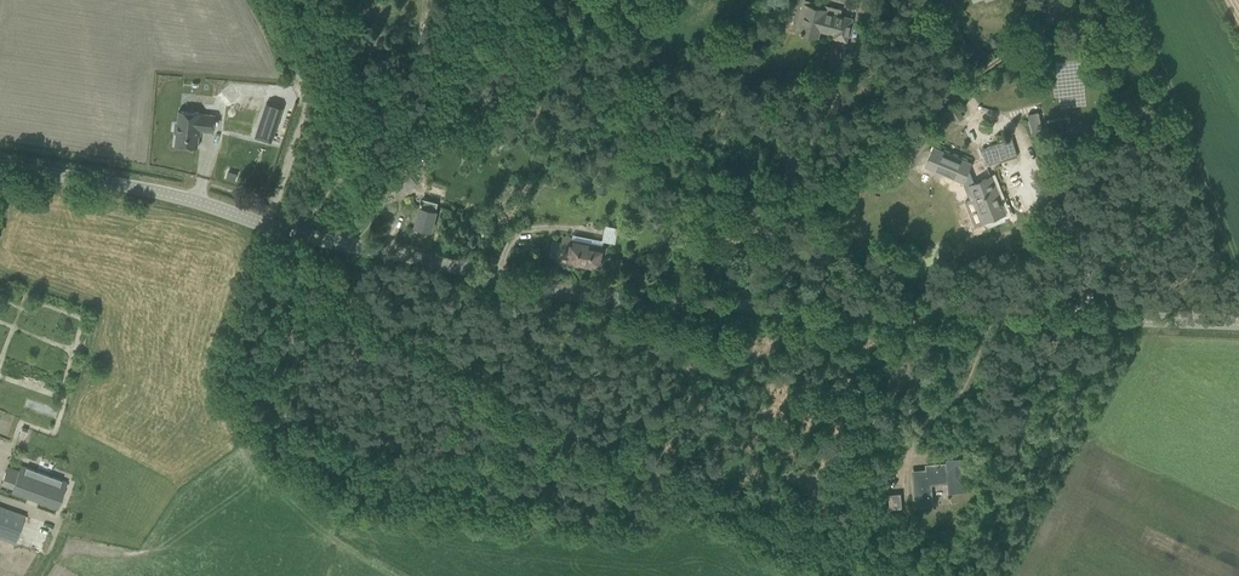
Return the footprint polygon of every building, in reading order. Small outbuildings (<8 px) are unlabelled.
[(855,9),(867,13),(870,0),(858,0),(855,9)] [(904,14),(917,5),(913,0),(894,0),(904,14)] [(825,9),(804,4),(796,31),(804,33),(803,35),(812,37),(813,36),(817,37),(819,29),(833,33),(831,38),(847,42),(853,17),(838,13),(837,15),(825,11),(825,9)] [(229,97),(230,84),(207,82),(205,96),(213,97),(213,95),(229,97)] [(266,102),(255,137),(271,143),(283,108),(266,102)] [(956,122),(964,116),(958,107),(949,114),(956,122)] [(199,130),(214,132),(215,115),(201,113),(179,110),(175,145),(197,147),(199,130)] [(1038,111),(1028,114),(1033,133),(1043,130),(1038,111)] [(650,161),(663,147),(653,136),(639,150),(650,161)] [(1017,156),(1012,139),(987,146),(993,164),(1017,156)] [(967,186),(971,197),(973,196),(983,221),(1004,213),(1001,205),(1002,205),(991,177),(974,183),(968,168),(971,163),(934,147),(926,166),(962,182),(963,181),(966,183),(968,186),(967,186)] [(228,171),(226,178),(235,180),(237,174),(228,171)] [(416,183),(411,177),(395,189),(399,195),(416,183)] [(418,214),(415,227),(430,231),(434,218),(438,203),(423,199),(418,214)] [(598,266),(602,246),(573,241),(574,237),(565,235),(563,242),(553,240),(550,254),(568,257),(567,260),(598,266)] [(16,428),(14,414),(5,415),(7,430),(16,428)] [(967,488),(964,455),(946,457),(947,464),(927,465),(927,470),(913,471),(916,504),(930,503),(929,482),(948,481),(949,490),(961,489),(967,488)] [(1,485),(12,489),(59,506),(68,480),(20,464),(18,470),(8,466),(1,485)] [(1,538),(0,540),(0,549),(6,551),(10,541),(16,543),(26,515),(0,506),(0,538),(1,538)]
